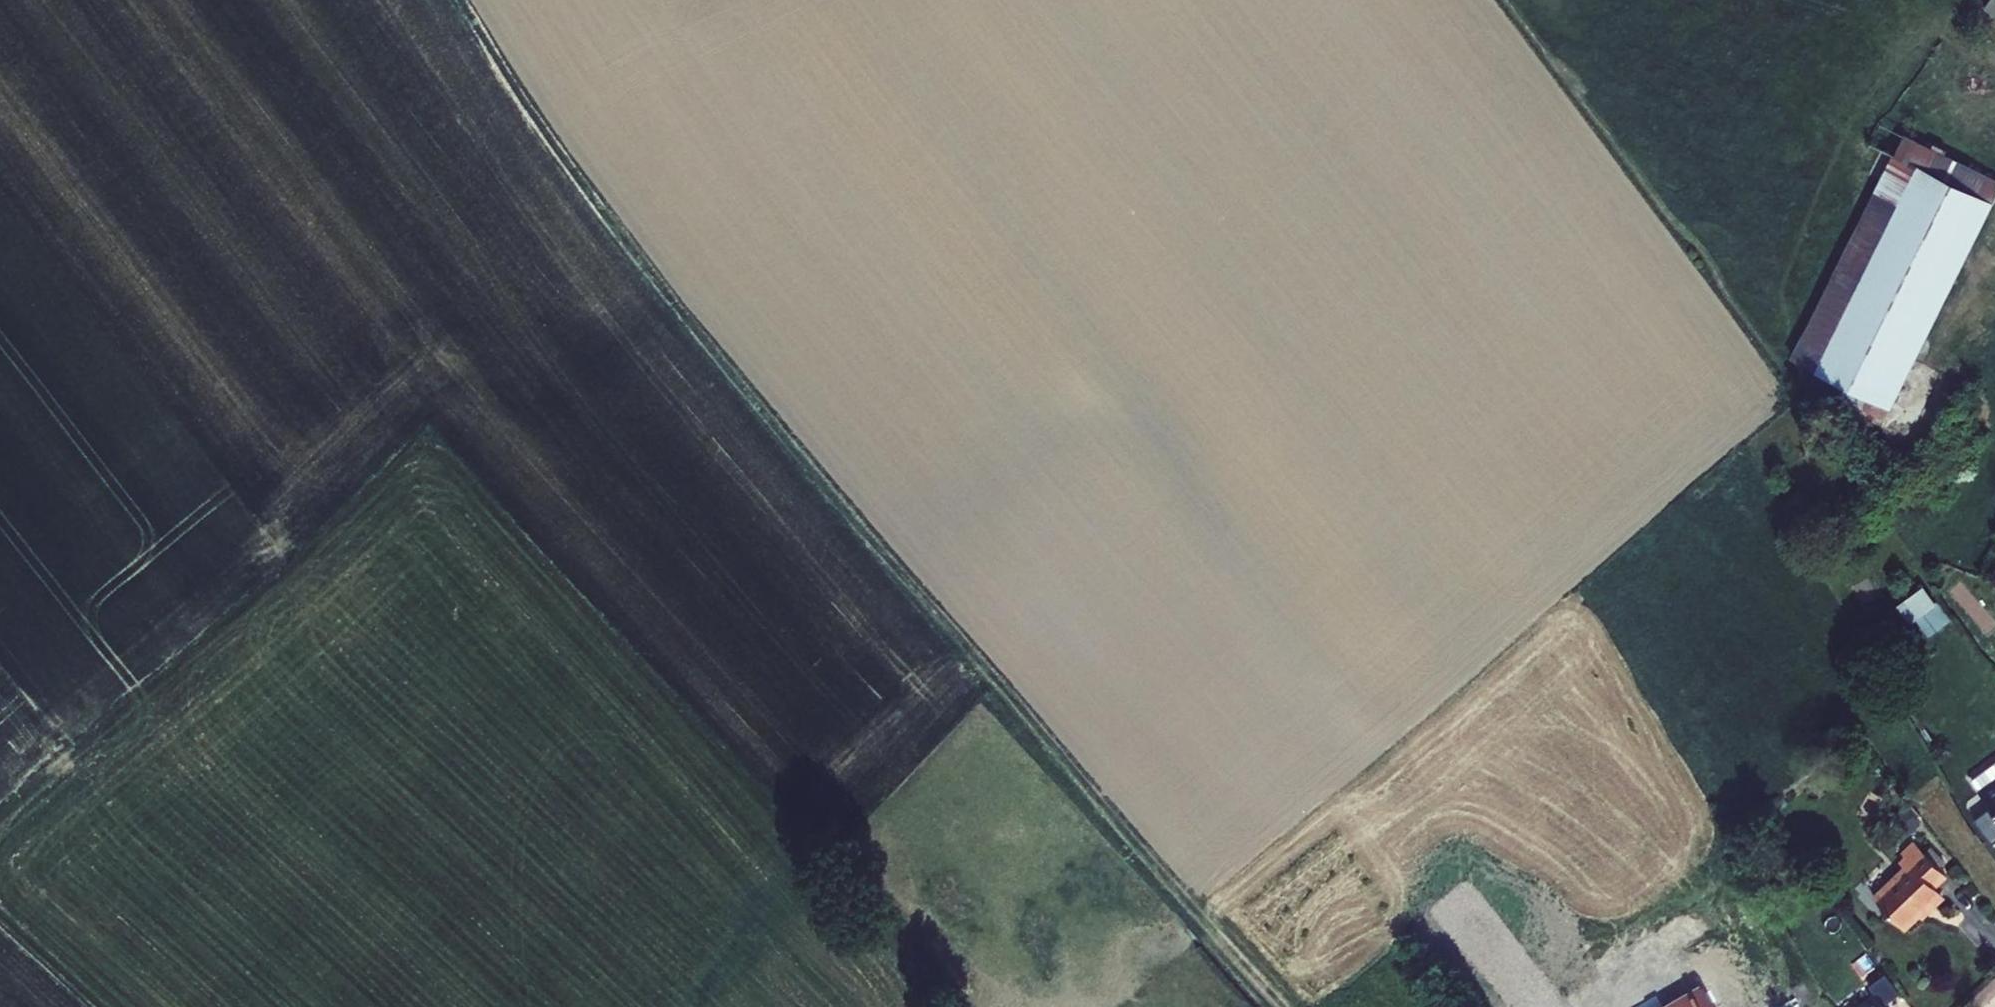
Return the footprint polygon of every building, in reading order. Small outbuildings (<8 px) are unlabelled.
[(1984,8),(1994,16),(1994,0),(1989,0),(1984,8)] [(1994,195),(1994,183),(1903,137),(1793,358),(1890,406),(1994,195)] [(1942,627),(1927,605),(1916,614),(1931,634),(1942,627)] [(1972,780),(1980,789),(1978,791),(1994,813),(1994,764),(1972,780)] [(1909,835),(1920,825),(1907,808),(1896,818),(1909,835)] [(1934,886),(1945,875),(1915,843),(1902,855),(1906,858),(1900,864),(1904,868),(1875,898),(1904,929),(1918,916),(1941,893),(1934,886)] [(1923,920),(1945,898),(1941,893),(1918,916),(1923,920)] [(1703,990),(1674,1006),(1713,1006),(1703,990)] [(1862,1006),(1882,1006),(1875,997),(1862,1006)]
